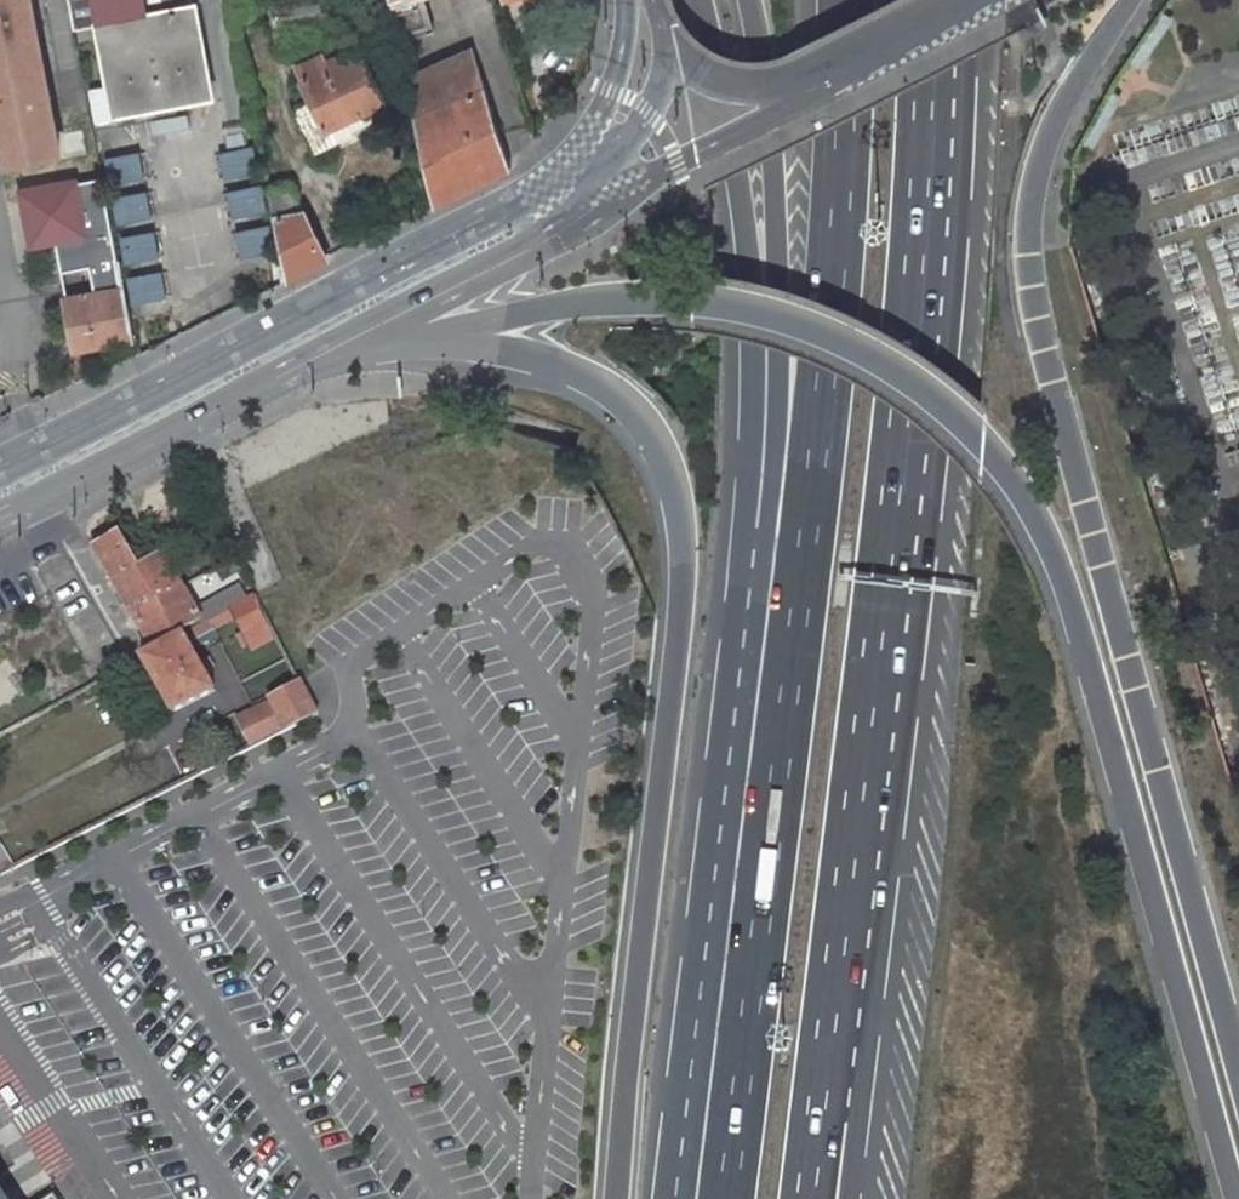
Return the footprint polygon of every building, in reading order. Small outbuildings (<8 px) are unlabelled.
[(61,154),(31,0),(0,0),(0,137),(5,165),(61,154)] [(76,30),(78,30),(99,26),(102,37),(116,115),(213,97),(196,6),(191,7),(190,0),(70,0),(76,30)] [(248,11),(246,0),(229,0),(232,14),(248,11)] [(336,0),(335,0),(276,12),(284,52),(344,40),(336,0)] [(391,3),(400,42),(407,39),(435,32),(425,0),(401,0),(391,3)] [(102,37),(99,26),(78,30),(80,41),(102,37)] [(407,78),(415,75),(407,39),(400,42),(407,78)] [(407,78),(435,205),(511,167),(473,49),(415,75),(407,78)] [(337,143),(330,128),(385,102),(362,53),(329,69),(322,54),(298,65),(305,80),(302,82),(312,102),(293,111),(314,154),(337,143)] [(392,117),(385,102),(330,128),(337,143),(392,117)] [(72,120),(78,149),(93,147),(88,117),(72,120)] [(99,163),(112,163),(111,131),(97,132),(99,163)] [(131,340),(122,289),(123,289),(103,178),(24,193),(33,243),(55,239),(62,273),(90,267),(95,294),(67,299),(76,350),(131,340)] [(268,190),(286,280),(326,259),(290,184),(268,190)] [(203,621),(195,608),(182,586),(160,598),(139,563),(120,530),(93,546),(151,648),(203,621)] [(182,586),(161,551),(139,563),(160,598),(182,586)] [(247,600),(239,585),(195,608),(203,621),(204,623),(232,608),(247,600)] [(252,649),(277,636),(255,595),(247,600),(232,608),(252,649)] [(214,690),(183,635),(153,651),(142,657),(172,711),(214,690)] [(270,701),(287,732),(318,715),(301,681),(269,698),(270,701)] [(253,748),(287,732),(270,701),(237,718),(253,748)]
